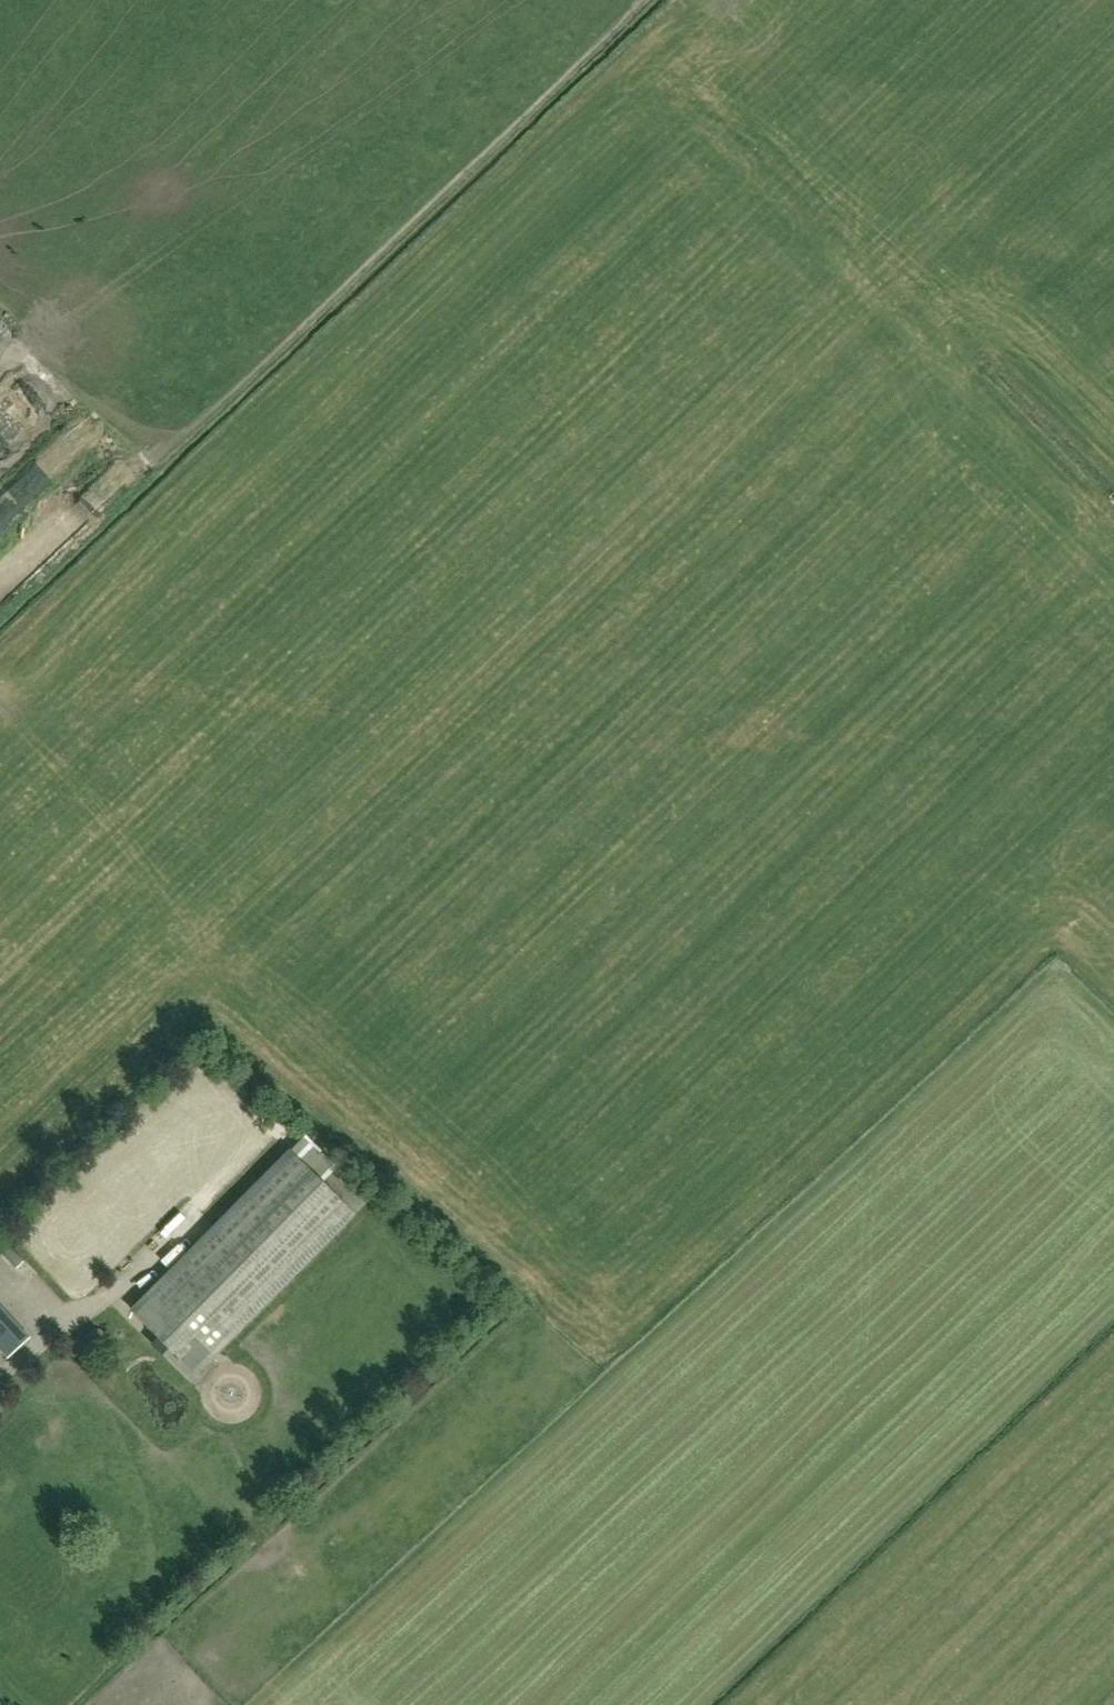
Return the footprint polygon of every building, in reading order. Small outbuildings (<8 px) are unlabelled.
[(214,1358),(214,1357),(356,1215),(291,1150),(149,1293),(148,1292),(131,1309),(197,1375),(214,1358)] [(10,1249),(1,1256),(28,1285),(37,1278),(10,1249)] [(15,1360),(38,1338),(0,1298),(0,1344),(15,1360)]
